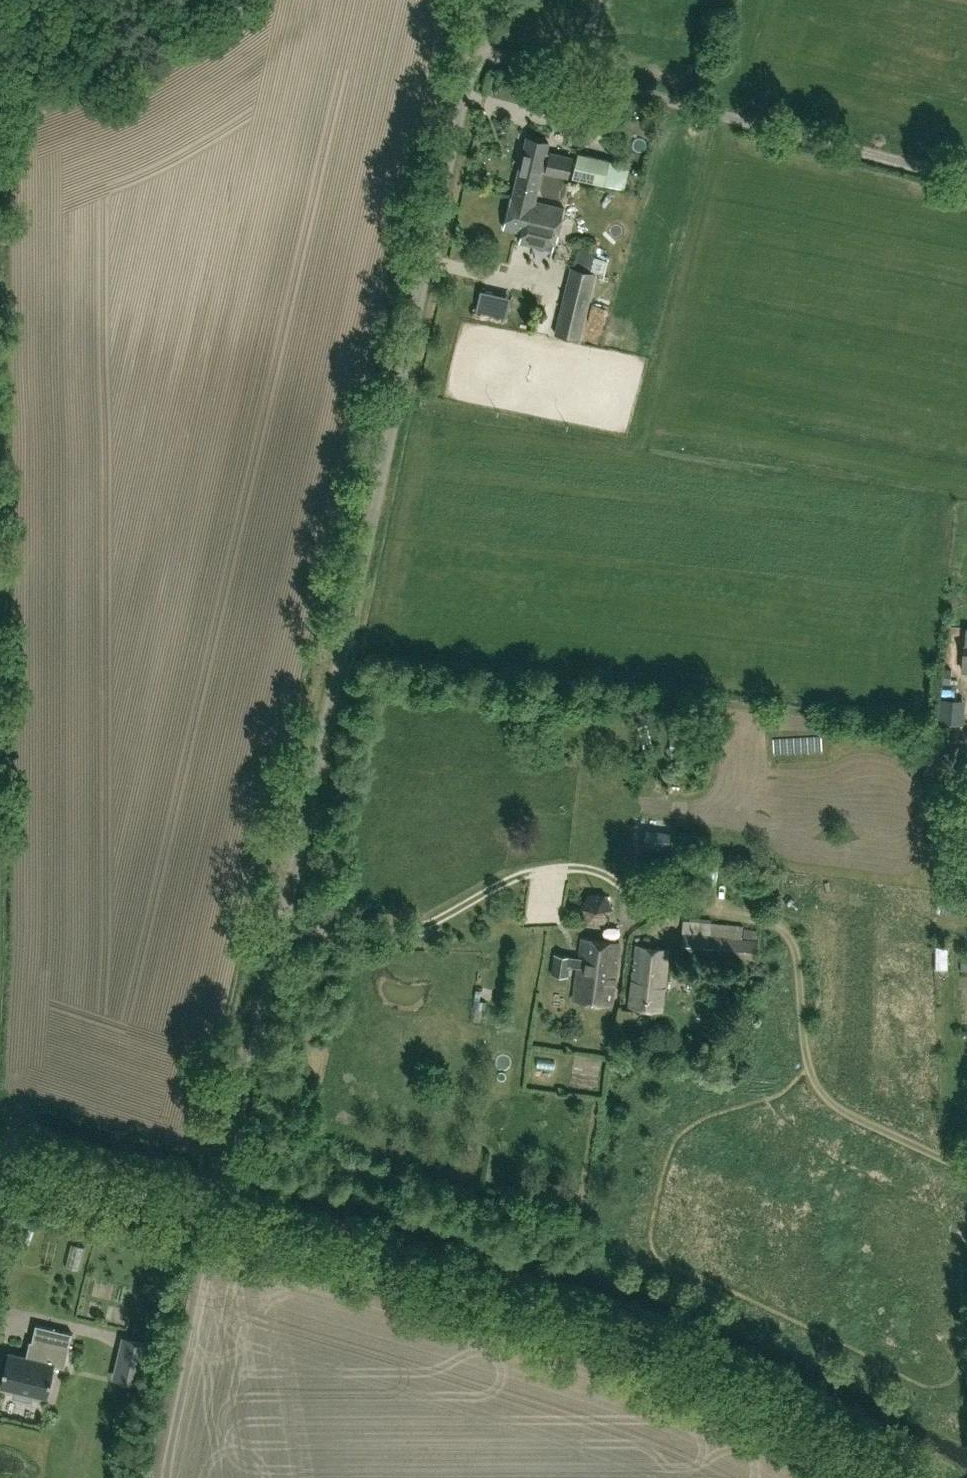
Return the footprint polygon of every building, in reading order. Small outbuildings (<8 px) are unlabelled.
[(567,176),(572,158),(546,152),(549,142),(526,137),(512,195),(534,201),(542,170),(567,176)] [(578,154),(572,177),(603,185),(609,161),(578,154)] [(534,201),(512,195),(511,195),(503,228),(533,235),(530,244),(552,250),(554,240),(556,240),(564,208),(534,201)] [(555,333),(579,339),(589,295),(566,290),(555,333)] [(965,645),(963,663),(943,662),(941,694),(966,696),(966,690),(962,690),(963,670),(966,670),(966,645),(965,645)] [(960,700),(940,699),(939,722),(958,723),(960,700)] [(659,876),(661,855),(643,853),(640,874),(659,876)] [(612,908),(605,894),(589,893),(581,907),(588,921),(604,921),(612,908)] [(684,919),(682,932),(679,953),(756,961),(758,939),(742,937),(743,925),(684,919)] [(618,943),(582,938),(579,958),(569,957),(570,955),(555,953),(552,973),(567,975),(568,964),(578,966),(574,1000),(610,1005),(618,943)] [(669,948),(637,944),(629,1006),(661,1010),(669,948)] [(156,1284),(153,1298),(159,1300),(162,1286),(156,1284)] [(33,1393),(47,1396),(55,1364),(64,1367),(72,1333),(36,1324),(32,1341),(30,1340),(28,1349),(30,1349),(28,1357),(8,1352),(0,1385),(15,1389),(13,1396),(31,1400),(33,1393)] [(118,1379),(138,1384),(147,1343),(124,1338),(121,1352),(124,1353),(118,1379)]
